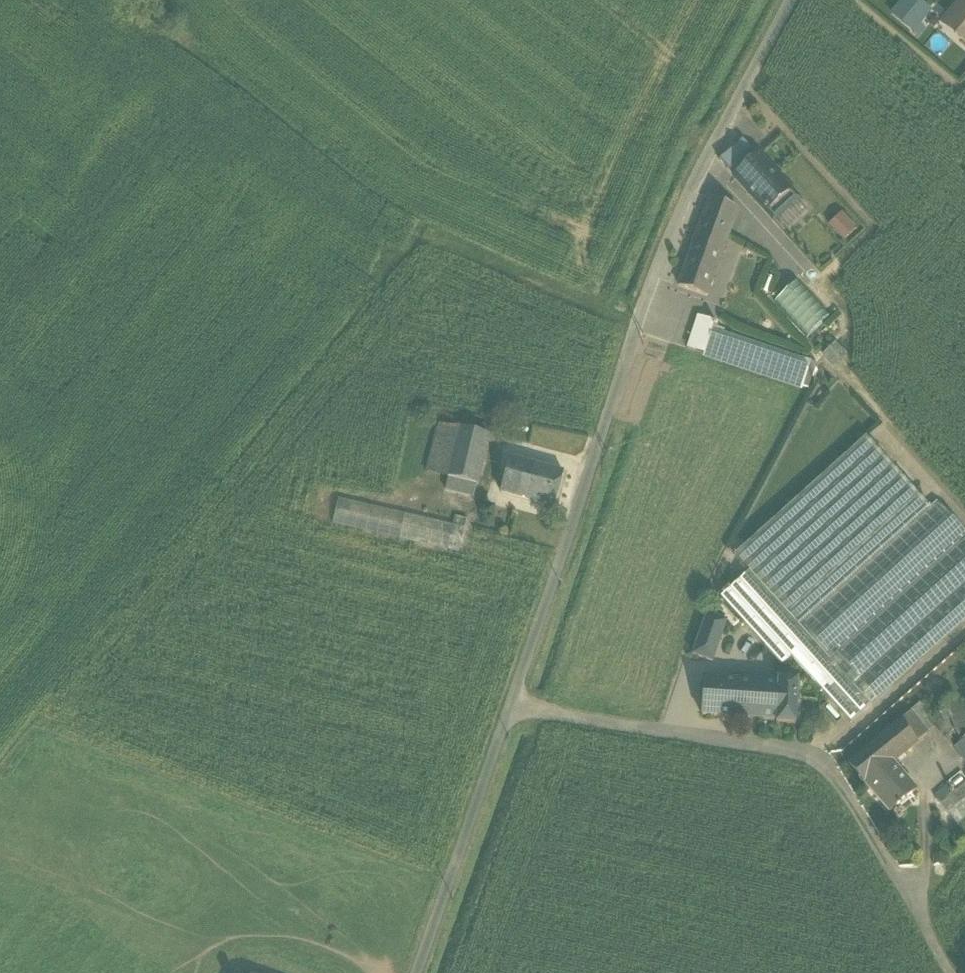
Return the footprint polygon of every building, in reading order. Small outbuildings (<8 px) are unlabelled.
[(932,10),(919,0),(899,0),(888,13),(913,33),(932,10)] [(954,11),(964,20),(964,0),(954,11)] [(955,35),(964,44),(964,23),(955,35)] [(742,144),(721,162),(735,178),(757,160),(742,144)] [(787,192),(757,160),(735,178),(766,211),(787,192)] [(787,192),(766,211),(773,219),(794,200),(787,192)] [(737,211),(710,200),(678,287),(706,297),(737,211)] [(841,241),(855,228),(840,212),(826,224),(841,241)] [(773,300),(807,335),(828,315),(795,280),(773,300)] [(803,360),(712,330),(714,324),(697,318),(686,350),(795,386),(803,360)] [(964,619),(964,522),(944,499),(934,508),(871,439),(883,428),(867,410),(777,491),(745,520),(757,533),(727,559),(746,580),(717,606),(775,669),(786,659),(847,726),(869,706),(851,687),(899,644),(917,663),(964,619)] [(459,429),(440,425),(428,474),(448,479),(456,444),(459,429)] [(488,436),(459,429),(456,444),(484,451),(488,436)] [(484,451),(456,444),(448,479),(476,486),(484,451)] [(540,467),(509,459),(500,493),(515,497),(518,486),(541,492),(544,478),(538,476),(540,467)] [(563,473),(540,467),(538,476),(544,478),(541,492),(518,486),(515,497),(554,507),(563,473)] [(476,486),(448,479),(445,489),(473,496),(476,486)] [(452,526),(338,499),(332,525),(459,554),(467,520),(455,517),(452,526)] [(707,616),(693,655),(709,661),(722,622),(707,616)] [(851,687),(869,706),(917,663),(899,644),(851,687)] [(736,681),(704,679),(701,717),(734,718),(736,681)] [(797,681),(778,680),(777,684),(776,721),(776,725),(795,726),(797,681)] [(777,684),(736,681),(734,718),(776,721),(777,684)] [(951,700),(929,717),(936,727),(954,749),(964,740),(964,718),(951,700)] [(909,713),(927,735),(936,727),(929,717),(919,705),(909,713)] [(927,735),(909,713),(899,722),(916,743),(927,735)] [(916,743),(899,722),(880,738),(897,759),(916,743)] [(897,759),(880,738),(848,765),(887,811),(914,789),(893,763),(897,759)] [(954,749),(963,761),(964,759),(964,740),(954,749)] [(946,787),(951,794),(964,784),(964,776),(960,770),(943,783),(946,787)] [(951,794),(946,787),(933,797),(955,826),(964,818),(964,784),(951,794)]
